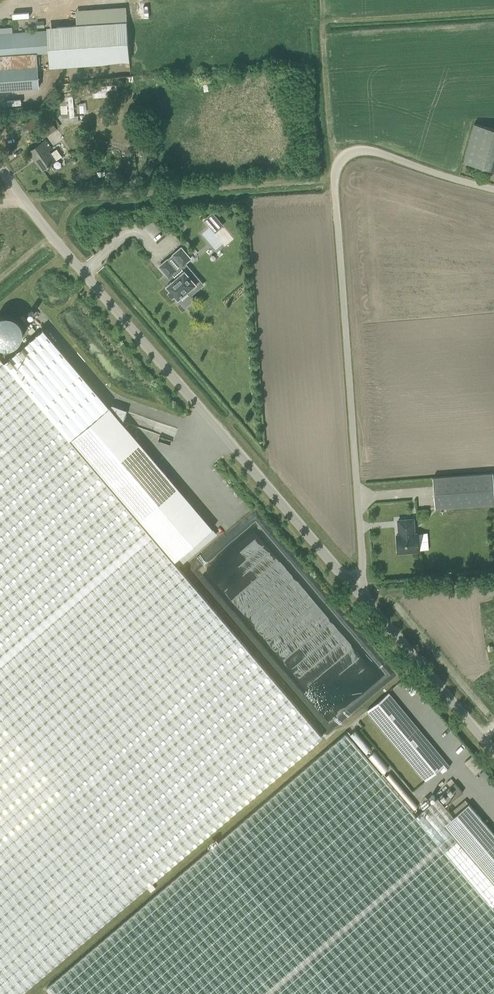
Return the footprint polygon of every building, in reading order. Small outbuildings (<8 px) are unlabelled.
[(127,21),(47,26),(50,67),(130,61),(127,21)] [(0,33),(0,89),(39,87),(38,67),(37,53),(47,52),(46,30),(0,33)] [(61,116),(73,116),(72,93),(62,94),(62,99),(60,99),(61,116)] [(25,126),(25,127),(33,132),(40,123),(32,117),(25,126)] [(57,129),(51,120),(37,129),(43,138),(57,129)] [(464,162),(493,170),(493,129),(474,123),(464,162)] [(45,139),(29,151),(37,161),(43,169),(55,160),(48,151),(52,148),(45,139)] [(173,254),(174,254),(168,259),(167,259),(159,266),(169,277),(171,275),(174,279),(167,286),(178,299),(187,291),(190,295),(203,284),(188,267),(188,268),(184,264),(191,258),(181,247),(173,254)] [(174,561),(71,439),(110,406),(70,359),(44,328),(5,361),(0,356),(0,993),(18,993),(323,736),(182,570),(174,561)] [(112,404),(110,406),(71,439),(174,561),(213,528),(123,422),(127,409),(112,404)] [(493,503),(493,480),(493,473),(433,477),(435,507),(493,503)] [(400,534),(399,534),(399,540),(397,540),(398,552),(405,551),(406,553),(411,553),(412,551),(419,550),(418,538),(415,538),(414,524),(399,525),(400,534)] [(382,723),(400,707),(388,693),(370,708),(382,723)] [(393,736),(412,721),(400,707),(382,723),(393,736)] [(423,735),(412,721),(393,736),(405,750),(423,735)] [(447,806),(438,797),(416,816),(346,733),(47,988),(52,993),(493,993),(493,907),(492,905),(493,903),(493,882),(444,825),(455,816),(447,806)] [(435,748),(423,735),(405,750),(417,764),(435,748)] [(447,763),(435,748),(417,764),(429,778),(447,763)] [(470,804),(455,816),(444,825),(493,882),(493,832),(470,804)]
